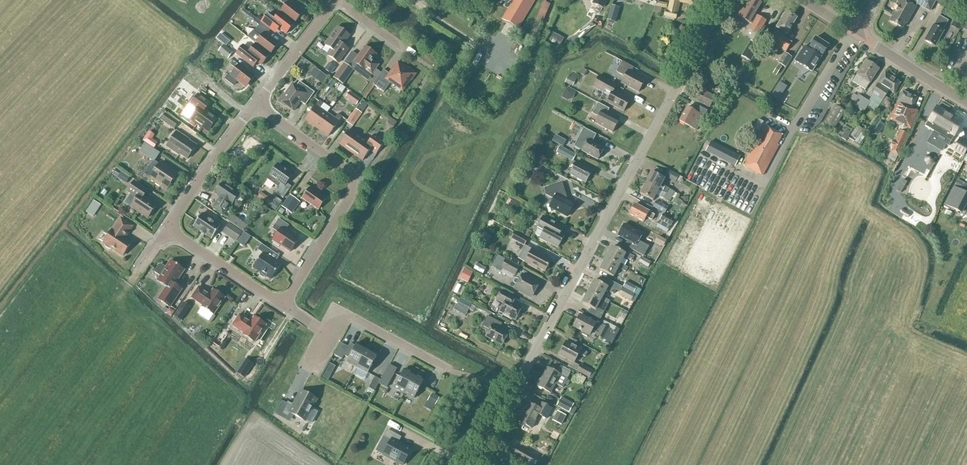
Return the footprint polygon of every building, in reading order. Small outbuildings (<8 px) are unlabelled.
[(294,23),(303,12),(291,3),(294,0),(279,0),(285,5),(280,12),(294,23)] [(502,20),(517,29),(535,0),(513,0),(502,20)] [(607,0),(594,0),(593,4),(604,8),(607,0)] [(694,0),(670,0),(667,9),(666,9),(664,18),(676,20),(677,13),(678,13),(681,2),(693,5),(694,0)] [(761,3),(756,0),(750,0),(744,9),(739,6),(734,15),(749,24),(750,22),(752,23),(749,28),(758,33),(764,23),(753,16),(761,3)] [(934,0),(915,0),(914,0),(908,0),(906,3),(902,0),(900,0),(891,15),(893,16),(890,21),(902,28),(905,23),(906,24),(917,4),(929,11),(935,0),(934,0)] [(544,1),(538,16),(545,18),(551,4),(544,1)] [(943,8),(940,14),(950,20),(953,15),(955,16),(954,18),(962,22),(964,18),(952,11),(951,12),(944,8),(943,8)] [(787,34),(797,18),(786,11),(776,27),(777,28),(774,32),(775,33),(770,41),(786,51),(791,43),(783,38),(786,33),(787,34)] [(294,23),(280,12),(274,19),(268,14),(261,22),(270,30),(274,25),(286,34),(294,23)] [(933,25),(924,40),(935,46),(943,31),(943,30),(948,21),(939,16),(934,25),(933,25)] [(266,35),(270,30),(261,22),(248,38),(256,44),(269,54),(270,54),(278,44),(266,35)] [(338,63),(348,49),(342,45),(349,35),(338,27),(325,45),(331,49),(327,55),(338,63)] [(553,34),(548,44),(557,48),(558,46),(561,47),(564,40),(553,34)] [(829,45),(816,36),(810,46),(812,47),(810,49),(804,46),(795,60),(812,71),(821,56),(819,55),(821,53),(823,54),(829,45)] [(269,55),(269,54),(256,44),(255,44),(250,50),(243,45),(236,54),(253,67),(257,62),(261,65),(269,55)] [(228,59),(233,53),(223,45),(218,51),(228,59)] [(371,75),(378,65),(372,60),(376,54),(365,46),(353,62),(350,67),(344,63),(333,78),(343,85),(353,70),(356,72),(360,67),(365,70),(371,75)] [(784,52),(777,62),(786,68),(792,58),(784,52)] [(239,65),(234,61),(230,65),(236,69),(231,75),(229,74),(225,79),(233,85),(237,80),(245,86),(253,76),(239,65)] [(638,92),(645,80),(631,73),(633,68),(622,61),(616,72),(624,76),(621,83),(638,92)] [(865,90),(869,83),(878,69),(865,61),(857,75),(852,81),(865,90)] [(408,70),(397,62),(389,74),(383,70),(373,84),(384,92),(391,82),(402,90),(410,80),(411,81),(416,74),(409,69),(408,70)] [(331,74),(335,67),(329,63),(324,69),(331,74)] [(322,73),(316,81),(323,85),(328,77),(322,73)] [(864,99),(858,109),(863,113),(870,102),(878,107),(889,90),(893,93),(900,83),(884,73),(878,83),(872,94),(873,94),(869,101),(864,99)] [(624,111),(630,100),(614,91),(617,86),(599,76),(593,87),(610,96),(606,102),(624,111)] [(336,83),(329,79),(325,85),(332,90),(336,83)] [(314,92),(299,82),(296,86),(292,84),(284,96),(283,95),(278,102),(285,107),(286,106),(293,111),(300,101),(305,105),(314,92)] [(572,100),(575,91),(566,88),(563,97),(572,100)] [(709,108),(715,96),(698,88),(692,99),(709,108)] [(350,91),(345,96),(355,105),(360,99),(350,91)] [(912,108),(917,98),(902,91),(896,105),(895,105),(889,119),(910,129),(918,111),(912,108)] [(196,110),(189,119),(207,132),(217,119),(205,110),(210,103),(198,94),(190,105),(196,110)] [(858,109),(864,99),(858,95),(852,105),(858,109)] [(362,99),(356,107),(362,111),(368,103),(362,99)] [(317,128),(327,114),(320,109),(323,104),(319,100),(305,120),(317,128)] [(612,132),(618,121),(606,114),(609,109),(598,103),(592,113),(598,117),(595,123),(612,132)] [(697,106),(693,104),(690,109),(687,107),(679,121),(697,130),(707,111),(697,106)] [(834,129),(845,111),(835,105),(824,123),(834,129)] [(946,144),(948,146),(962,122),(936,107),(925,126),(934,131),(927,143),(942,151),(946,144)] [(361,111),(357,108),(356,109),(355,109),(346,122),(352,127),(362,113),(360,112),(361,111)] [(173,129),(178,122),(165,114),(161,120),(173,129)] [(327,114),(317,128),(328,136),(342,117),(338,114),(334,119),(327,114)] [(884,125),(879,121),(875,126),(876,127),(881,130),(884,126),(884,125)] [(763,175),(779,146),(777,145),(782,135),(763,125),(758,135),(760,136),(744,166),(757,173),(758,172),(763,175)] [(862,129),(857,126),(851,135),(855,139),(862,129)] [(584,129),(574,147),(581,151),(598,160),(604,149),(592,143),(597,135),(584,129)] [(351,152),(361,138),(350,130),(340,144),(351,152)] [(143,141),(154,148),(157,143),(152,139),(155,135),(149,131),(143,141)] [(187,159),(196,145),(184,138),(185,137),(176,131),(166,147),(179,155),(179,154),(187,159)] [(898,156),(908,134),(900,131),(890,152),(898,156)] [(860,145),(865,136),(860,133),(854,142),(860,145)] [(368,143),(361,138),(351,152),(362,160),(370,150),(376,154),(384,142),(374,135),(368,143)] [(736,166),(740,156),(710,140),(705,150),(736,166)] [(966,148),(966,145),(959,141),(954,149),(963,154),(966,148)] [(145,143),(139,152),(147,157),(152,148),(145,143)] [(572,161),(576,156),(559,146),(556,152),(572,161)] [(538,175),(542,167),(528,160),(525,167),(525,168),(521,174),(529,178),(532,172),(538,175)] [(154,161),(144,175),(150,179),(166,190),(177,174),(160,163),(159,165),(154,161)] [(585,182),(592,171),(576,162),(570,174),(585,182)] [(277,164),(270,175),(267,179),(277,187),(274,192),(283,198),(291,187),(286,183),(292,175),(277,164)] [(116,167),(111,175),(127,183),(131,175),(116,167)] [(675,182),(679,175),(667,169),(664,176),(675,182)] [(666,194),(672,197),(674,192),(669,188),(661,184),(664,179),(652,172),(646,183),(659,189),(666,193),(665,194),(666,194)] [(963,183),(958,180),(955,186),(960,189),(963,183)] [(131,194),(125,203),(131,207),(148,218),(156,205),(144,197),(148,191),(144,189),(134,182),(127,191),(131,194)] [(231,205),(239,193),(223,182),(215,194),(220,197),(212,208),(223,215),(230,204),(231,205)] [(567,217),(574,204),(566,200),(567,199),(565,192),(562,183),(544,188),(546,195),(553,199),(551,203),(551,204),(549,204),(551,212),(555,211),(556,211),(567,217)] [(653,201),(659,189),(646,183),(640,194),(653,201)] [(953,186),(944,204),(962,214),(966,203),(966,193),(953,186)] [(318,210),(326,199),(310,187),(302,199),(318,210)] [(246,198),(239,193),(235,200),(241,204),(246,198)] [(289,212),(297,200),(290,195),(281,207),(289,212)] [(509,198),(507,204),(517,208),(520,202),(509,198)] [(273,200),(269,206),(276,211),(280,204),(273,200)] [(93,217),(101,205),(93,201),(86,213),(93,217)] [(653,207),(665,214),(668,207),(656,201),(653,207)] [(658,217),(654,215),(648,212),(634,204),(629,214),(643,221),(646,217),(655,222),(658,217)] [(212,239),(221,226),(202,213),(193,227),(200,232),(204,235),(204,234),(212,239)] [(248,226),(231,214),(227,220),(243,232),(248,226)] [(668,230),(670,226),(674,219),(663,214),(657,224),(668,230)] [(564,227),(543,216),(537,227),(536,229),(537,230),(535,234),(540,237),(539,239),(546,243),(547,241),(558,247),(565,235),(561,233),(564,227)] [(124,238),(132,226),(121,219),(113,231),(112,230),(103,243),(106,244),(105,246),(109,249),(111,248),(123,256),(131,243),(124,238)] [(290,252),(298,240),(285,231),(288,226),(278,219),(271,230),(276,233),(276,236),(272,242),(279,247),(280,245),(290,252)] [(236,242),(242,232),(229,223),(222,233),(236,242)] [(624,224),(618,236),(628,241),(625,246),(644,256),(649,247),(638,241),(642,234),(624,224)] [(524,246),(528,240),(514,232),(510,239),(524,246)] [(271,279),(281,265),(275,261),(279,256),(261,244),(258,250),(263,253),(253,267),(261,272),(259,274),(260,276),(263,278),(265,277),(266,276),(271,279)] [(525,245),(518,259),(525,262),(537,269),(538,267),(545,271),(551,261),(543,257),(544,256),(532,249),(525,245)] [(619,265),(620,264),(624,257),(631,261),(633,257),(626,252),(625,254),(612,247),(606,258),(619,265)] [(519,267),(497,255),(491,267),(500,272),(502,268),(514,275),(519,267)] [(638,262),(648,268),(651,262),(641,256),(638,262)] [(627,268),(620,264),(619,265),(606,258),(600,269),(613,277),(618,268),(625,272),(627,268)] [(154,272),(160,276),(157,281),(166,287),(158,300),(170,308),(182,289),(175,285),(184,270),(170,261),(166,268),(161,265),(159,265),(154,272)] [(484,273),(486,267),(477,263),(474,269),(484,273)] [(465,269),(460,279),(468,283),(473,273),(465,269)] [(531,297),(538,283),(522,275),(515,289),(531,297)] [(602,299),(602,297),(606,290),(613,294),(616,290),(608,286),(607,287),(594,280),(588,291),(602,299)] [(623,287),(633,293),(637,287),(626,281),(623,287)] [(210,294),(198,287),(191,298),(202,305),(201,307),(214,315),(225,298),(213,290),(210,294)] [(631,301),(635,294),(633,293),(623,287),(622,287),(618,294),(631,301)] [(499,312),(515,321),(522,308),(513,303),(516,298),(501,290),(495,300),(503,304),(499,312)] [(610,301),(602,297),(602,299),(588,291),(582,303),(595,310),(600,301),(607,305),(610,301)] [(472,304),(461,298),(457,305),(467,311),(472,304)] [(181,321),(191,307),(183,302),(174,316),(181,321)] [(175,312),(169,308),(166,313),(166,314),(171,317),(175,312)] [(250,323),(247,320),(239,314),(232,325),(243,333),(242,334),(254,342),(266,325),(254,317),(250,323)] [(600,327),(595,324),(580,315),(573,327),(589,336),(592,331),(597,334),(596,335),(603,338),(608,329),(601,325),(600,327)] [(502,345),(508,333),(495,327),(498,322),(487,316),(482,326),(489,330),(486,336),(502,345)] [(220,328),(211,343),(219,348),(228,334),(220,328)] [(585,357),(587,353),(566,341),(559,355),(574,363),(579,353),(585,357)] [(349,358),(347,362),(357,368),(367,350),(356,344),(355,346),(350,344),(348,347),(341,343),(334,355),(342,359),(344,356),(349,358)] [(378,355),(367,350),(357,368),(368,373),(375,360),(378,355)] [(244,378),(253,364),(246,360),(240,370),(238,373),(244,378)] [(321,376),(328,379),(335,365),(328,362),(321,376)] [(592,371),(580,364),(576,371),(589,378),(592,371)] [(388,366),(381,380),(389,384),(396,370),(388,366)] [(559,367),(556,372),(547,368),(537,386),(550,393),(555,384),(562,388),(570,373),(559,367)] [(404,370),(394,387),(404,393),(414,375),(404,370)] [(414,375),(404,393),(415,398),(424,380),(414,375)] [(380,380),(375,377),(369,388),(374,391),(376,389),(379,382),(380,380)] [(288,403),(282,414),(287,417),(288,417),(290,414),(290,413),(305,421),(305,420),(312,424),(318,412),(311,409),(316,399),(301,391),(301,392),(293,406),(291,404),(288,403)] [(439,398),(431,394),(427,401),(435,405),(439,398)] [(569,412),(572,406),(560,400),(557,405),(569,412)] [(551,408),(540,402),(537,408),(528,403),(519,421),(531,428),(538,415),(546,419),(551,408)] [(566,416),(557,411),(552,421),(561,426),(566,416)] [(387,430),(384,436),(391,440),(383,455),(402,464),(403,464),(411,450),(397,443),(400,437),(387,430)] [(530,464),(535,456),(518,447),(513,455),(530,464)]
